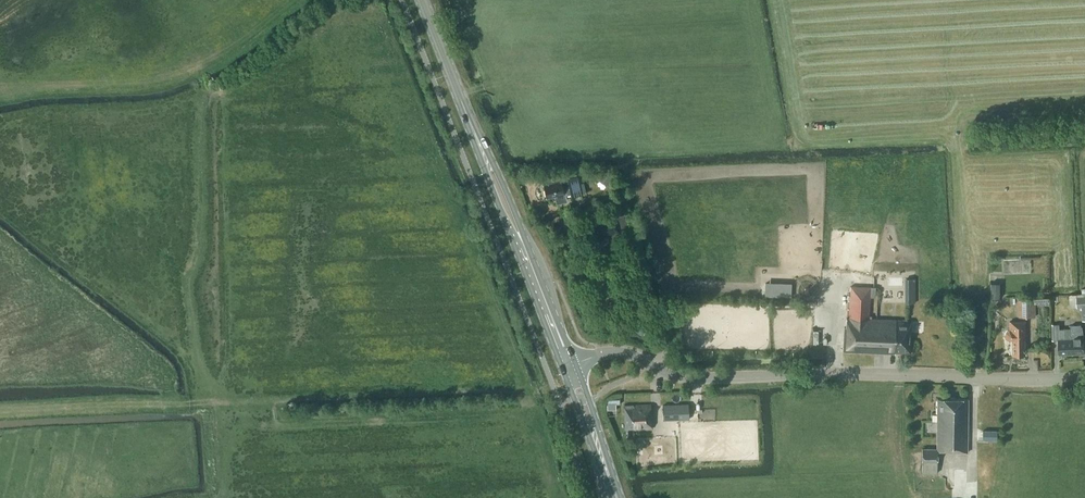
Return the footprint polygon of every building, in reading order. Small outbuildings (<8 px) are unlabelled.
[(605,169),(599,179),(607,185),(614,175),(605,169)] [(577,175),(543,184),(546,196),(556,194),(557,201),(565,199),(564,193),(564,192),(570,190),(571,194),(581,192),(577,175)] [(623,213),(620,201),(605,205),(608,216),(592,220),(597,239),(621,232),(617,215),(623,213)] [(905,302),(916,302),(915,278),(905,278),(905,302)] [(844,326),(843,351),(895,352),(895,350),(910,350),(911,323),(901,322),(901,321),(872,320),(872,317),(870,317),(870,297),(874,297),(875,287),(850,286),(849,317),(846,316),(846,326),(844,326)] [(1077,294),(1078,307),(1084,307),(1084,320),(1084,293),(1077,294)] [(1020,297),(1019,315),(1034,315),(1034,303),(1034,298),(1020,297)] [(1009,327),(1008,327),(1007,327),(1006,328),(1005,329),(1004,330),(1004,331),(1004,332),(1004,333),(1004,334),(1004,335),(1005,336),(1006,336),(1007,337),(1008,337),(1010,337),(1010,353),(1023,353),(1023,328),(1024,328),(1024,319),(1009,319),(1009,327)] [(1070,329),(1059,329),(1059,324),(1052,324),(1052,340),(1057,340),(1058,353),(1071,352),(1070,329)] [(1071,327),(1070,327),(1070,329),(1071,352),(1084,351),(1083,335),(1080,324),(1071,324),(1071,327)] [(968,398),(936,397),(936,447),(921,447),(921,463),(922,463),(922,472),(936,472),(936,451),(939,451),(939,449),(948,449),(948,452),(967,452),(968,398)] [(688,403),(663,404),(664,419),(688,418),(688,403)] [(651,405),(624,406),(624,428),(634,427),(634,429),(651,429),(651,405)] [(983,430),(983,439),(997,440),(997,430),(983,430)]
